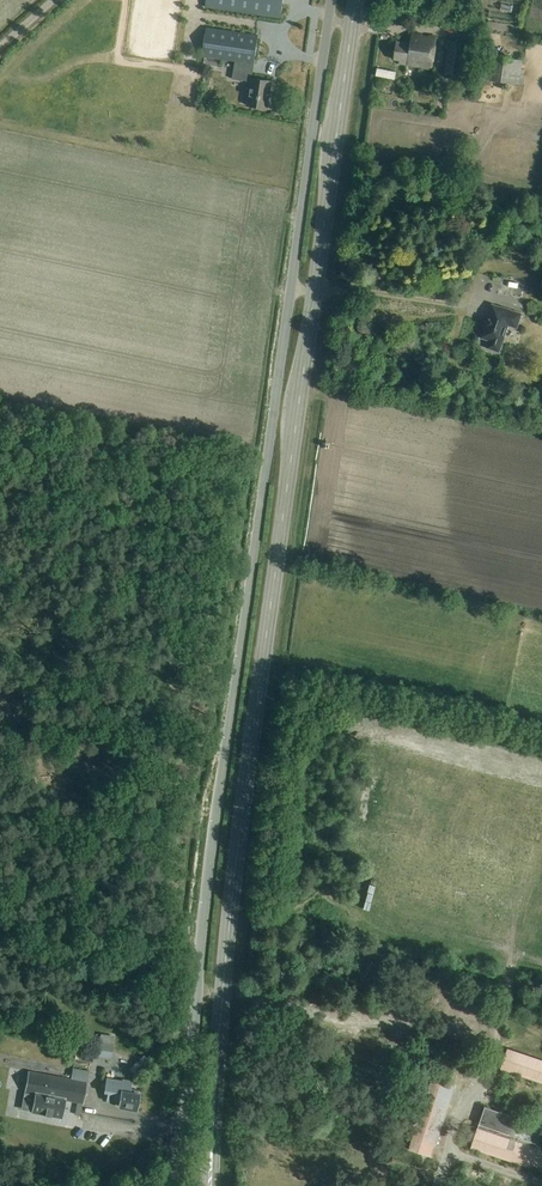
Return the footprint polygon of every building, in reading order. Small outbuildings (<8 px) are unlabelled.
[(284,0),(206,0),(205,9),(281,21),(284,0)] [(506,2),(505,10),(517,12),(519,4),(506,2)] [(268,108),(272,81),(252,78),(259,36),(206,28),(202,56),(235,61),(233,79),(251,82),(248,105),(268,108)] [(432,69),(437,38),(422,36),(422,35),(413,34),(412,43),(397,41),(394,60),(400,60),(399,64),(411,66),(432,69)] [(473,46),(467,45),(467,42),(449,39),(444,72),(462,75),(463,71),(474,73),(476,64),(464,63),(465,52),(476,54),(477,44),(473,43),(473,46)] [(524,85),(527,64),(526,64),(526,61),(483,55),(480,77),(487,78),(486,84),(492,84),(492,81),(524,85)] [(472,83),(473,75),(466,74),(464,82),(472,83)] [(505,310),(493,306),(486,327),(484,327),(482,334),(483,334),(483,337),(491,340),(490,342),(490,343),(490,345),(490,346),(491,347),(491,348),(492,349),(494,350),(495,350),(496,350),(497,350),(499,349),(500,348),(501,347),(501,346),(503,343),(501,342),(507,325),(517,328),(521,314),(505,309),(505,310)] [(26,1021),(22,1032),(44,1039),(48,1028),(26,1021)] [(110,1058),(113,1038),(102,1036),(99,1057),(110,1058)] [(508,1048),(501,1069),(541,1083),(541,1060),(508,1048)] [(118,1067),(122,1074),(130,1070),(125,1063),(118,1067)] [(83,1103),(87,1082),(29,1071),(25,1092),(36,1094),(32,1113),(63,1119),(66,1100),(83,1103)] [(123,1081),(107,1078),(104,1092),(109,1093),(108,1099),(119,1101),(118,1106),(137,1109),(140,1094),(130,1092),(132,1081),(123,1079),(123,1081)] [(432,1157),(455,1087),(432,1079),(409,1150),(432,1157)] [(536,1147),(541,1128),(541,1126),(485,1107),(471,1148),(541,1172),(541,1149),(536,1147)]
